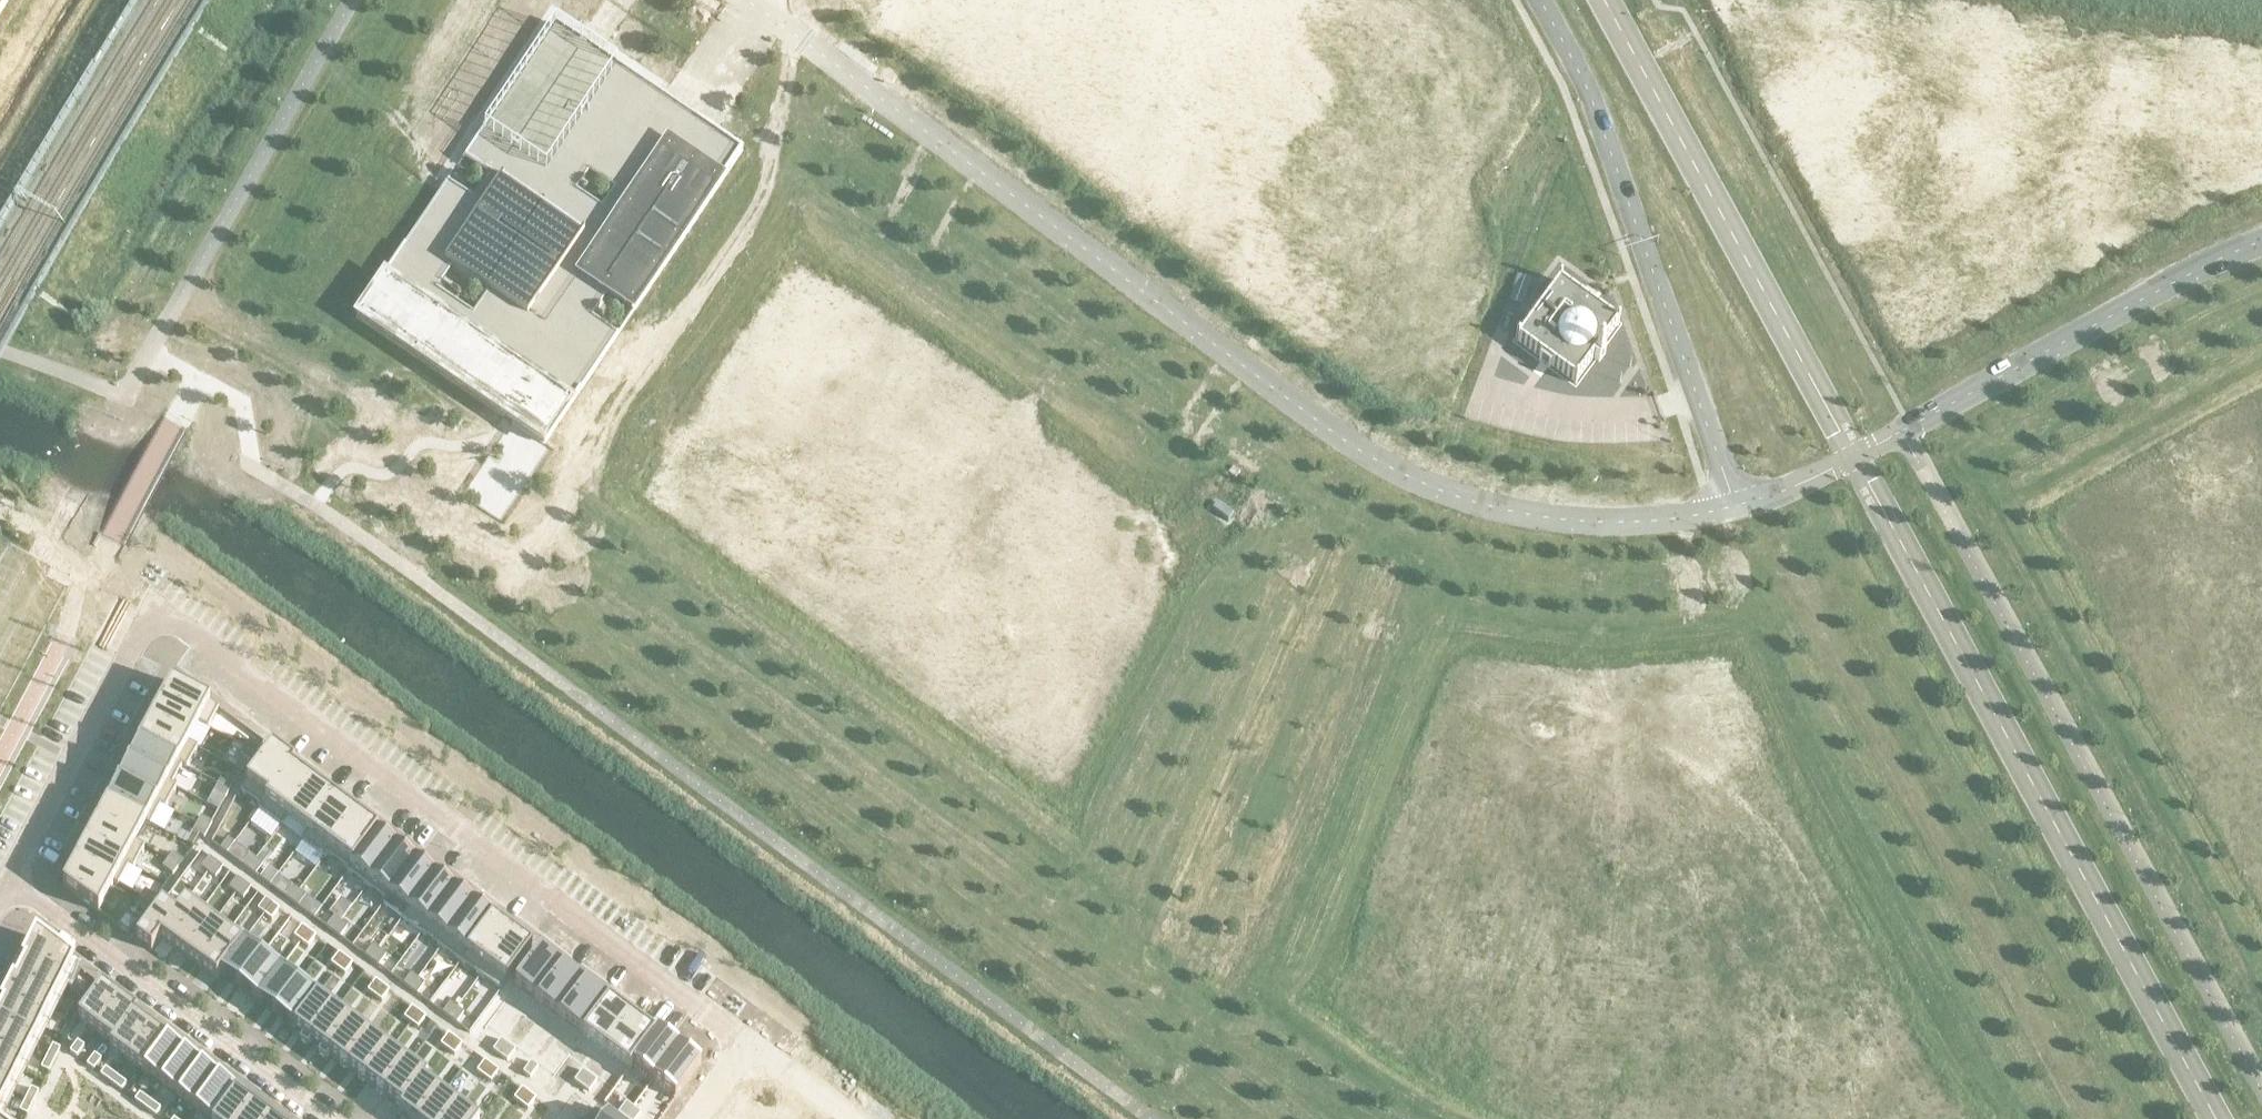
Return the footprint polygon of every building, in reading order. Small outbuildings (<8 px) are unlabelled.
[(673,103),(585,44),(555,23),(464,158),(491,177),(474,201),(447,183),(356,317),(544,444),(617,336),(590,318),(605,296),(632,314),(743,150),(673,103)] [(1584,299),(1560,283),(1561,281),(1559,280),(1557,282),(1558,283),(1544,304),(1541,302),(1541,303),(1543,305),(1534,318),(1531,317),(1533,319),(1519,340),(1518,340),(1516,342),(1519,343),(1519,342),(1543,358),(1541,361),(1542,362),(1544,359),(1552,364),(1550,367),(1551,368),(1553,365),(1577,381),(1576,383),(1578,384),(1580,382),(1579,381),(1596,356),(1601,360),(1607,352),(1601,348),(1618,324),(1619,324),(1621,322),(1618,321),(1618,322),(1594,306),(1596,303),(1595,302),(1593,305),(1585,300),(1587,297),(1586,296),(1584,299)] [(1511,290),(1507,300),(1516,304),(1520,294),(1511,290)] [(1237,471),(1229,464),(1224,469),(1233,476),(1237,471)] [(1217,502),(1212,509),(1228,521),(1233,514),(1217,502)] [(161,701),(161,702),(199,723),(210,702),(172,682),(166,692),(162,696),(161,701)] [(151,721),(150,722),(188,743),(199,723),(161,702),(155,712),(151,716),(151,721)] [(140,741),(139,742),(178,763),(188,743),(150,722),(145,732),(141,736),(140,741)] [(250,740),(245,747),(255,755),(260,748),(250,740)] [(139,742),(129,762),(167,783),(178,763),(139,742)] [(245,747),(239,754),(250,762),(255,755),(245,747)] [(272,747),(246,782),(267,798),(268,799),(291,767),(292,768),(295,764),(272,747)] [(129,762),(118,782),(156,803),(167,783),(129,762)] [(267,798),(265,802),(287,818),(313,783),(292,768),(291,767),(268,799),(267,798)] [(223,777),(219,785),(230,791),(234,783),(223,777)] [(118,782),(107,802),(146,823),(156,803),(118,782)] [(313,783),(287,818),(308,834),(334,799),(325,792),(325,787),(320,784),(315,785),(313,783)] [(219,785),(215,792),(226,798),(230,791),(219,785)] [(334,799),(308,834),(330,850),(356,815),(346,808),(346,803),(342,799),(336,801),(334,799)] [(107,802),(97,822),(135,843),(146,823),(107,802)] [(356,815),(330,850),(351,866),(352,866),(376,833),(378,831),(368,824),(368,819),(363,815),(358,817),(356,815)] [(201,817),(197,825),(209,831),(213,823),(201,817)] [(87,841),(86,842),(124,863),(135,843),(97,822),(91,832),(87,836),(87,841)] [(197,825),(193,832),(205,838),(209,831),(197,825)] [(351,866),(350,867),(370,882),(396,847),(376,833),(352,866),(351,866)] [(228,839),(220,849),(227,854),(235,844),(228,839)] [(86,842),(75,862),(114,883),(124,863),(86,842)] [(396,847),(370,882),(389,897),(415,862),(396,847)] [(173,853),(167,860),(178,868),(183,861),(173,853)] [(250,854),(242,865),(249,870),(256,859),(250,854)] [(209,857),(201,868),(208,873),(216,862),(209,857)] [(256,859),(249,870),(255,875),(263,865),(256,859)] [(167,860),(162,867),(173,875),(178,868),(167,860)] [(415,862),(389,897),(409,911),(434,876),(426,870),(426,864),(421,861),(416,862),(415,862)] [(75,862),(63,886),(98,912),(114,883),(75,862)] [(216,862),(208,873),(215,878),(223,868),(216,862)] [(434,876),(409,911),(428,925),(454,890),(445,884),(445,879),(440,875),(435,877),(434,876)] [(237,878),(229,889),(236,894),(244,883),(237,878)] [(244,883),(236,894),(243,899),(251,888),(244,883)] [(292,886),(285,897),(291,902),(299,891),(292,886)] [(145,890),(140,897),(151,905),(156,898),(145,890)] [(454,890),(428,925),(447,939),(473,904),(454,890)] [(299,891),(291,902),(298,907),(306,896),(299,891)] [(140,897),(135,904),(146,912),(151,905),(140,897)] [(265,899),(257,909),(264,915),(272,904),(265,899)] [(176,916),(160,938),(161,939),(174,948),(200,914),(185,903),(176,915),(176,916)] [(272,904),(264,915),(271,920),(279,909),(272,904)] [(473,904),(447,939),(467,954),(493,919),(484,913),(484,907),(479,904),(474,905),(473,904)] [(162,905),(136,940),(151,951),(161,939),(160,938),(176,916),(176,915),(162,905)] [(200,914),(174,948),(188,959),(213,924),(200,914)] [(129,934),(137,924),(126,915),(117,926),(129,935),(129,934)] [(334,917),(326,927),(333,932),(341,922),(334,917)] [(493,919),(467,954),(486,968),(512,933),(493,919)] [(341,922),(333,932),(340,937),(348,927),(341,922)] [(213,924),(188,959),(202,969),(227,934),(213,924)] [(302,926),(294,937),(301,942),(309,931),(302,926)] [(309,931),(301,942),(308,947),(316,936),(309,931)] [(512,933),(486,968),(506,983),(532,948),(512,933)] [(227,934),(202,969),(216,980),(220,974),(242,945),(241,944),(227,934)] [(79,970),(75,966),(36,938),(0,1010),(0,1118),(5,1118),(79,970)] [(242,945),(220,974),(238,988),(262,956),(243,942),(241,944),(242,945)] [(372,945),(365,956),(371,961),(379,950),(372,945)] [(379,950),(371,961),(378,966),(386,955),(379,950)] [(541,952),(515,987),(539,1004),(564,969),(541,952)] [(339,953),(331,964),(338,969),(345,958),(339,953)] [(262,956),(238,988),(257,1001),(280,970),(262,956)] [(345,958),(338,969),(344,974),(352,963),(345,958)] [(564,969),(539,1004),(561,1021),(587,986),(575,977),(577,974),(570,968),(568,972),(564,969)] [(280,970),(257,1001),(275,1015),(298,983),(280,970)] [(411,974),(403,984),(410,989),(418,979),(411,974)] [(418,979),(410,989),(417,994),(425,984),(418,979)] [(375,980),(368,991),(374,996),(382,986),(375,980)] [(298,983),(275,1015),(293,1029),(317,997),(298,983)] [(101,986),(78,1018),(96,1031),(119,999),(101,986)] [(382,986),(374,996),(381,1001),(389,991),(382,986)] [(587,986),(561,1021),(584,1037),(609,1003),(587,986)] [(317,997),(293,1029),(303,1036),(300,1040),(308,1046),(311,1041),(312,1042),(336,1011),(317,997)] [(119,999),(96,1031),(112,1043),(113,1044),(134,1016),(135,1016),(137,1013),(136,1012),(119,999)] [(450,1003),(442,1013),(449,1018),(457,1008),(450,1003)] [(609,1003),(584,1037),(606,1054),(632,1019),(620,1010),(621,1006),(616,1003),(613,1005),(609,1003)] [(412,1007),(404,1018),(411,1023),(419,1012),(412,1007)] [(457,1008),(449,1018),(456,1024),(464,1013),(457,1008)] [(336,1011),(312,1042),(321,1049),(318,1053),(326,1059),(329,1055),(330,1056),(354,1024),(336,1011)] [(419,1012),(411,1023),(418,1028),(426,1018),(419,1012)] [(112,1043),(110,1047),(128,1060),(151,1028),(135,1016),(134,1016),(113,1044),(112,1043)] [(632,1019),(606,1054),(630,1071),(632,1068),(631,1067),(654,1036),(654,1035),(632,1019)] [(354,1024),(330,1056),(339,1062),(342,1067),(347,1068),(349,1069),(372,1038),(354,1024)] [(151,1028),(128,1060),(145,1073),(168,1041),(160,1035),(157,1030),(152,1029),(151,1028)] [(654,1036),(631,1067),(632,1068),(653,1083),(679,1048),(656,1032),(654,1035),(654,1036)] [(448,1034),(440,1045),(447,1050),(455,1039),(448,1034)] [(372,1038),(349,1069),(358,1076),(360,1080),(365,1082),(367,1083),(390,1051),(372,1038)] [(455,1039),(447,1050),(454,1055),(462,1044),(455,1039)] [(501,1040),(493,1051),(500,1056),(508,1045),(501,1040)] [(77,1041),(69,1052),(77,1057),(84,1047),(77,1041)] [(168,1041),(145,1073),(162,1085),(185,1054),(168,1041)] [(53,1045),(47,1057),(55,1060),(60,1049),(53,1045)] [(508,1045),(500,1056),(507,1061),(515,1051),(508,1045)] [(679,1048),(653,1083),(675,1099),(701,1065),(679,1048)] [(390,1051),(367,1083),(376,1089),(378,1094),(384,1095),(385,1096),(408,1065),(390,1051)] [(95,1054),(87,1065),(94,1070),(102,1059),(95,1054)] [(185,1054),(162,1085),(179,1098),(202,1066),(185,1054)] [(47,1057),(41,1068),(49,1072),(55,1060),(47,1057)] [(485,1061),(477,1072),(484,1077),(492,1066),(485,1061)] [(531,1062),(523,1073),(530,1078),(537,1067),(531,1062)] [(408,1065),(385,1096),(402,1109),(403,1110),(424,1082),(425,1082),(427,1079),(408,1065)] [(202,1066),(179,1098),(196,1111),(220,1079),(202,1066)] [(492,1066),(484,1077),(491,1082),(498,1071),(492,1066)] [(106,1068),(100,1075),(111,1083),(116,1075),(106,1068)] [(583,1071),(575,1082),(582,1087),(590,1076),(583,1071)] [(116,1075),(111,1083),(121,1090),(126,1083),(116,1075)] [(590,1076),(582,1087),(589,1092),(597,1081),(590,1076)] [(196,1111),(208,1118),(216,1118),(237,1092),(220,1079),(196,1111)] [(400,1113),(408,1118),(424,1118),(442,1095),(425,1082),(424,1082),(403,1110),(402,1109),(400,1113)] [(31,1088),(25,1099),(33,1103),(39,1092),(31,1088)] [(522,1089),(514,1099),(521,1104),(529,1094),(522,1089)] [(254,1108),(253,1107),(250,1102),(245,1101),(236,1094),(237,1092),(216,1118),(246,1118),(254,1108)] [(140,1093),(135,1100),(145,1108),(150,1101),(140,1093)] [(529,1094),(521,1104),(528,1109),(536,1099),(529,1094)] [(424,1118),(453,1118),(460,1109),(442,1095),(424,1118)] [(25,1099),(20,1111),(28,1115),(33,1103),(25,1099)] [(724,1118),(749,1118),(754,1112),(738,1100),(724,1118)] [(150,1101),(145,1108),(156,1116),(161,1109),(150,1101)] [(619,1114),(626,1118),(634,1109),(627,1103),(619,1114)] [(246,1118),(271,1118),(268,1115),(263,1114),(254,1108),(246,1118)] [(589,1118),(611,1118),(597,1108),(589,1118)] [(453,1118),(475,1118),(460,1109),(453,1118)] [(626,1118),(637,1118),(641,1114),(634,1109),(626,1118)]
